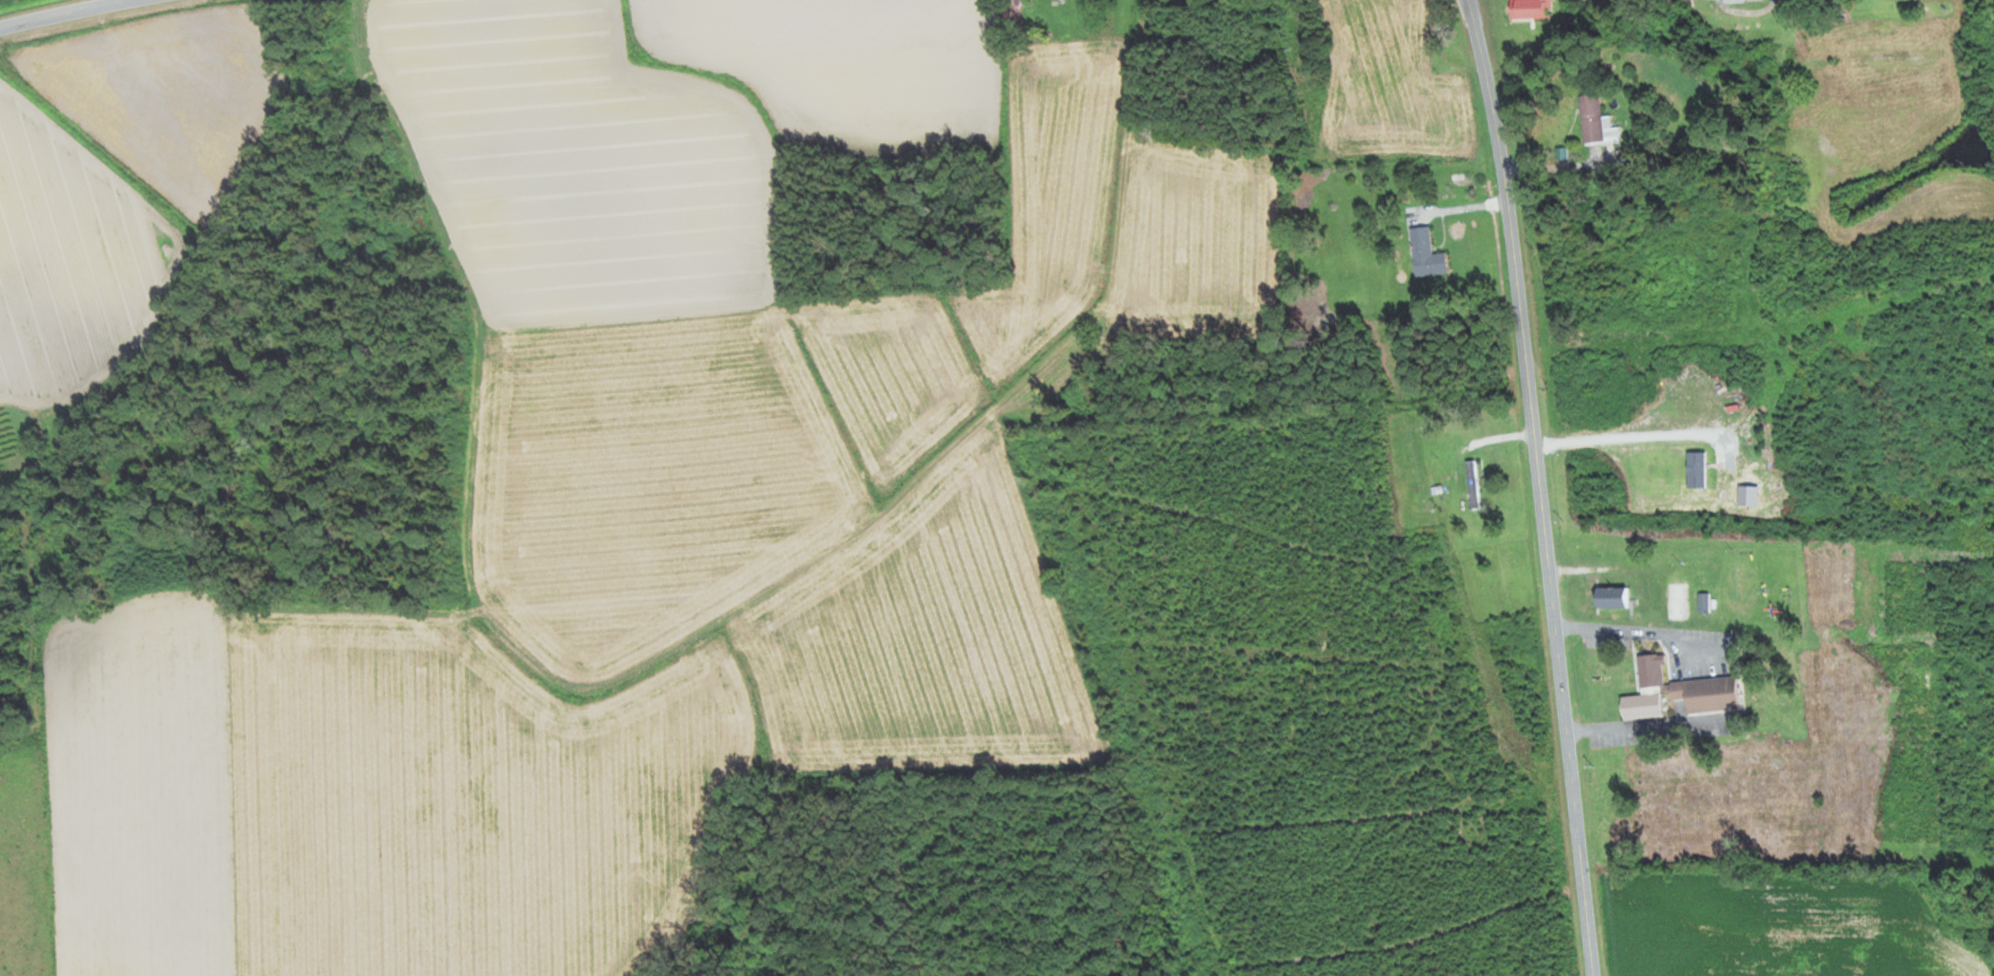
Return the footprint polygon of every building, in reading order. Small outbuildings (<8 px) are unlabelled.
[(1005,23),(1018,23),(1018,0),(1005,0),(1005,23)] [(1512,18),(1548,18),(1548,0),(1512,0),(1512,18)] [(1577,94),(1582,146),(1620,142),(1619,126),(1610,127),(1609,114),(1600,115),(1597,93),(1577,94)] [(1446,273),(1444,253),(1431,254),(1429,226),(1409,228),(1412,276),(1446,273)] [(1477,461),(1467,461),(1469,509),(1479,508),(1477,461)] [(1626,608),(1627,588),(1594,587),(1594,608),(1626,608)] [(1698,612),(1708,612),(1708,595),(1698,595),(1698,612)] [(1738,709),(1735,677),(1664,681),(1662,654),(1637,655),(1639,695),(1620,696),(1621,720),(1661,717),(1660,700),(1684,699),(1685,713),(1738,709)]
